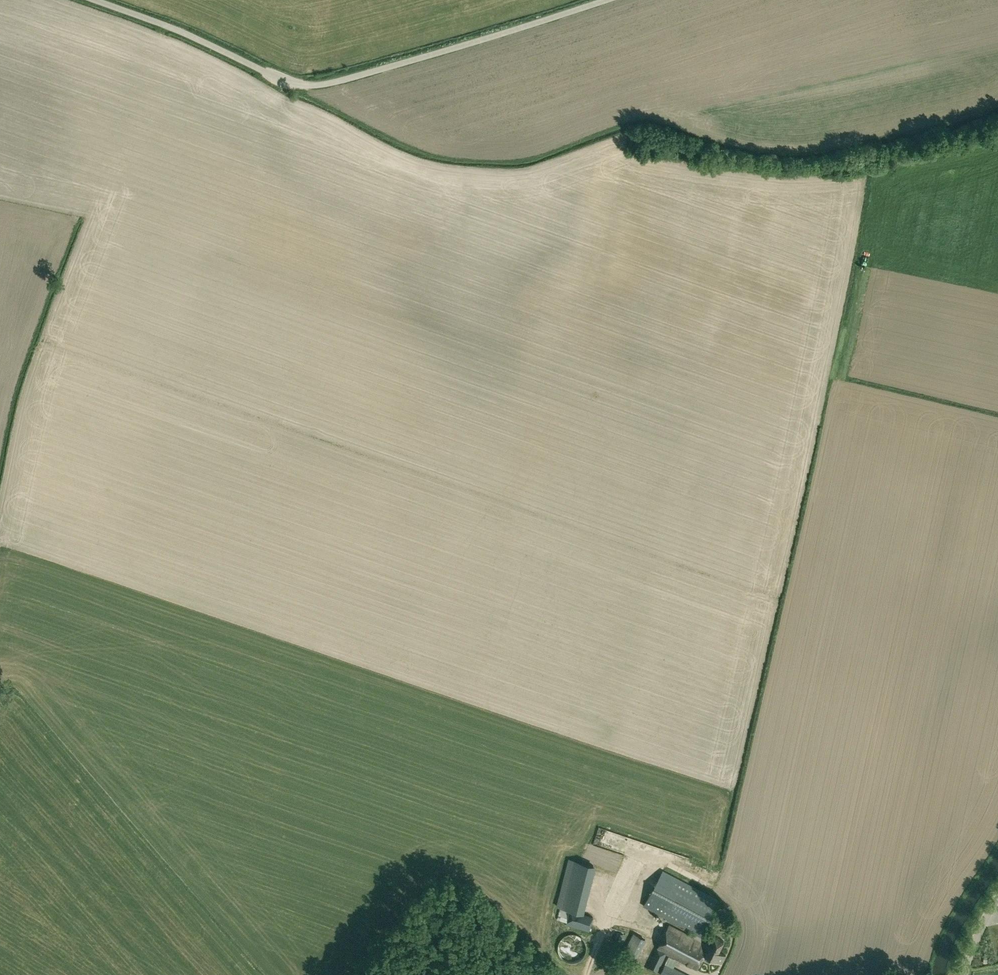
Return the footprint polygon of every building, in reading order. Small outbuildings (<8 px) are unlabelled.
[(644,906),(695,933),(701,936),(720,901),(662,870),(644,906)] [(556,907),(560,908),(557,920),(568,922),(566,926),(590,932),(594,917),(584,914),(592,882),(564,874),(556,907)] [(701,936),(695,933),(692,939),(669,926),(646,969),(655,973),(665,955),(696,971),(705,954),(721,963),(725,955),(718,951),(724,941),(711,934),(705,944),(700,941),(701,936)] [(992,933),(989,944),(997,946),(997,928),(996,934),(992,933)] [(632,933),(622,954),(635,960),(645,939),(632,933)] [(561,957),(563,960),(566,962),(569,963),(572,963),(574,963),(577,962),(580,961),(582,959),(584,957),(585,954),(586,951),(586,948),(586,945),(585,942),(584,940),(582,938),(580,936),(577,935),(575,935),(573,934),(572,934),(570,934),(567,935),(564,937),(560,940),(558,945),(558,948),(558,952),(559,955),(561,957)] [(666,963),(660,974),(661,974),(688,974),(666,963)]
